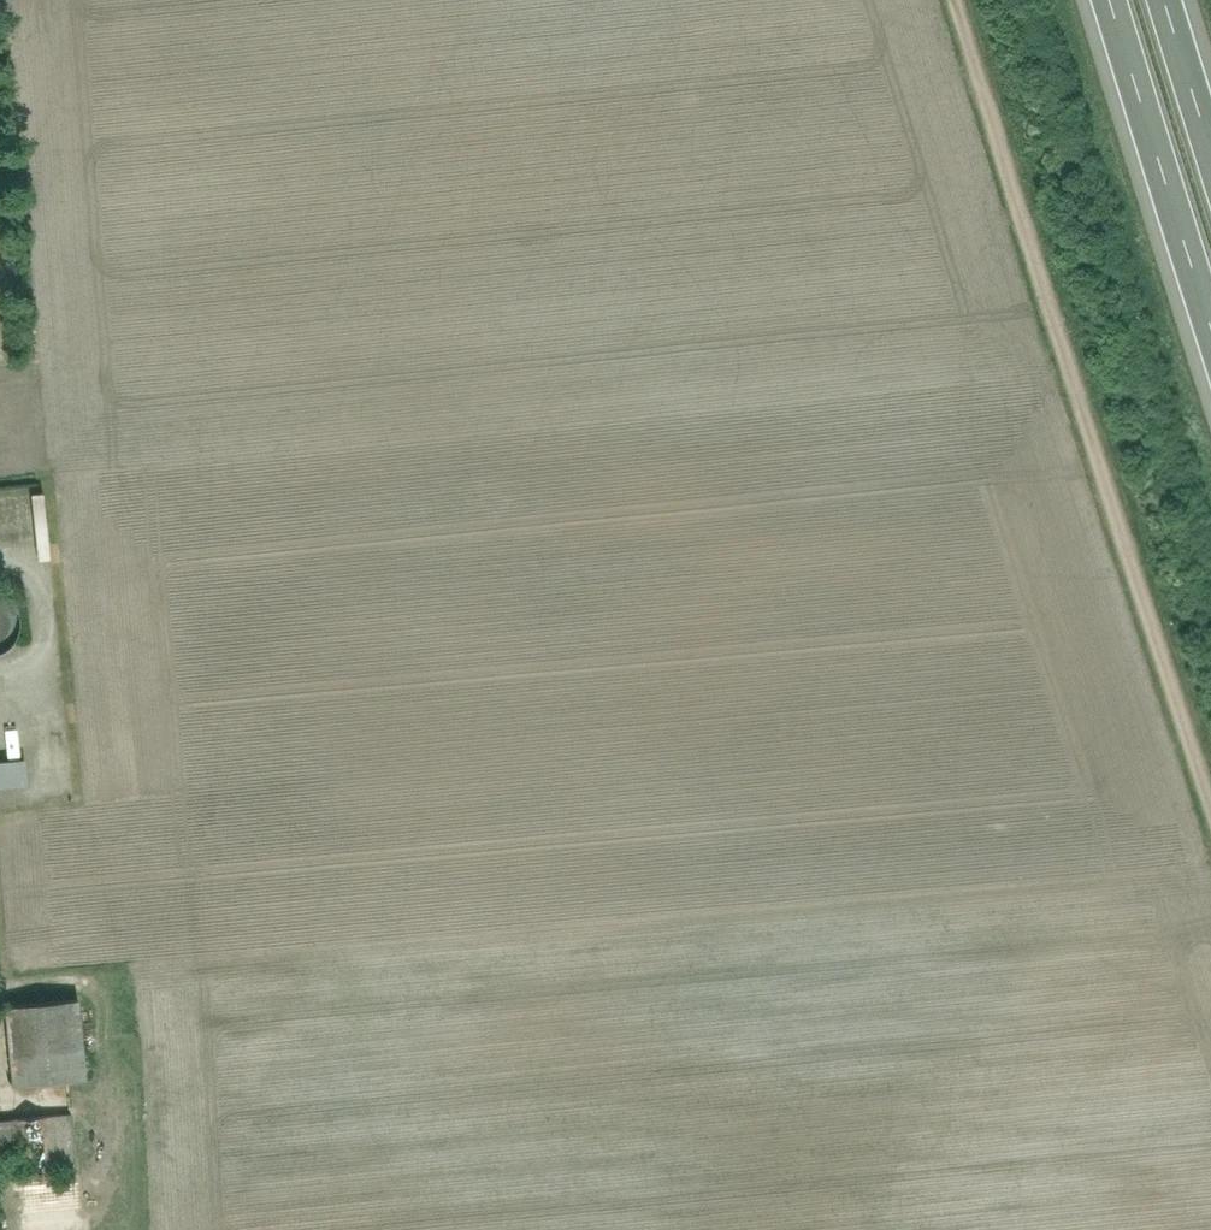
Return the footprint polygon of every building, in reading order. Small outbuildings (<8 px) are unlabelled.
[(90,1084),(84,1002),(0,1008),(0,1090),(90,1084)]
